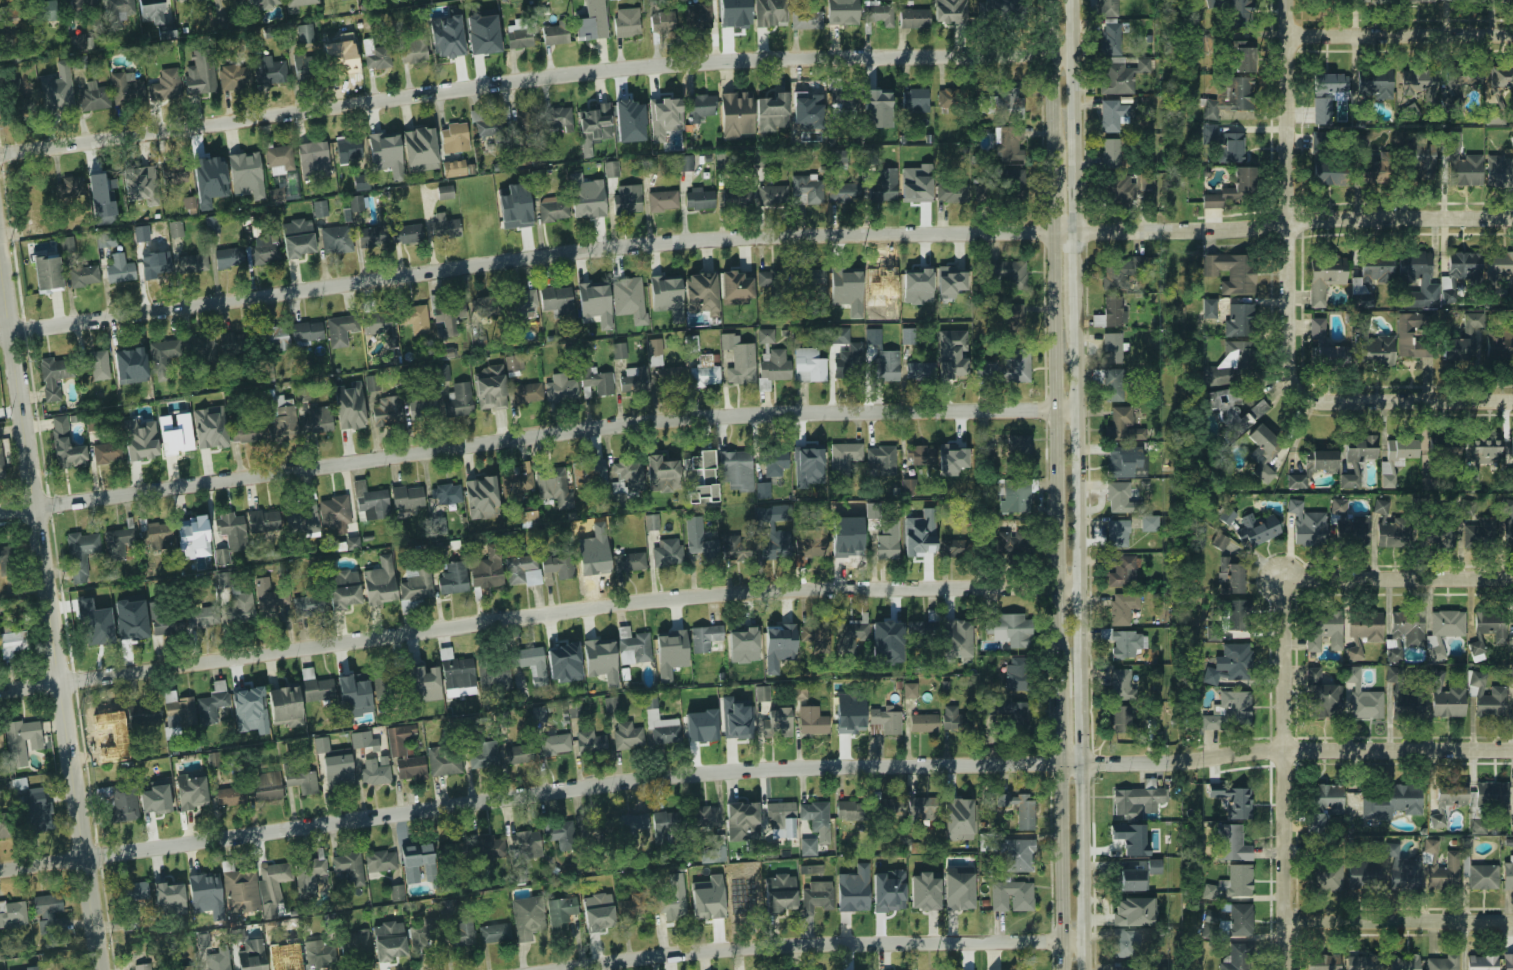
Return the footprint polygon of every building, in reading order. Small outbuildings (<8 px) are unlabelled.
[(97,13),(94,0),(67,0),(71,18),(97,13)] [(133,0),(105,0),(110,26),(136,21),(133,0)] [(170,5),(169,0),(141,0),(143,11),(170,5)] [(253,11),(251,0),(279,0),(280,4),(273,5),(273,8),(253,11)] [(288,13),(298,11),(297,6),(319,2),(319,0),(286,0),(288,13)] [(766,0),(754,0),(754,29),(782,28),(782,6),(766,6),(766,0)] [(978,12),(1021,16),(1023,0),(979,0),(978,12)] [(1117,0),(1098,0),(1098,16),(1117,16),(1117,0)] [(1224,17),(1250,17),(1250,0),(1224,0),(1224,17)] [(53,16),(50,1),(33,4),(36,19),(53,16)] [(935,23),(962,23),(962,3),(935,3),(935,23)] [(685,28),(710,28),(710,5),(685,5),(685,28)] [(893,24),(893,6),(863,6),(863,24),(893,24)] [(745,29),(745,8),(721,8),(721,29),(745,29)] [(827,26),(857,26),(857,8),(827,8),(827,26)] [(639,37),(638,9),(614,9),(615,37),(639,37)] [(929,27),(929,9),(898,9),(899,27),(929,27)] [(670,11),(649,13),(652,33),(672,31),(670,11)] [(822,29),(822,11),(793,11),(793,29),(822,29)] [(500,53),(498,15),(468,17),(470,54),(500,53)] [(465,56),(461,16),(430,20),(434,59),(465,56)] [(578,20),(578,40),(603,40),(603,20),(578,20)] [(14,34),(10,22),(0,25),(0,38),(14,34)] [(1100,94),(1122,94),(1123,58),(1120,58),(1121,24),(1100,23),(1100,55),(1101,55),(1100,94)] [(313,44),(311,25),(296,26),(298,45),(313,44)] [(543,27),(543,45),(567,45),(567,27),(543,27)] [(498,33),(472,34),(473,51),(532,48),(531,30),(498,32),(498,33)] [(366,70),(387,67),(384,49),(373,51),(372,38),(362,40),(366,70)] [(402,63),(427,63),(427,40),(402,40),(402,63)] [(1234,72),(1253,72),(1253,46),(1234,46),(1234,72)] [(330,75),(356,72),(353,47),(342,48),(343,54),(328,55),(330,75)] [(315,78),(315,54),(293,54),(293,78),(315,78)] [(72,58),(74,70),(88,68),(86,56),(72,58)] [(1149,71),(1148,59),(1137,60),(1138,72),(1149,71)] [(254,62),(254,83),(285,83),(285,62),(254,62)] [(245,63),(218,68),(222,89),(249,85),(245,63)] [(1481,85),(1481,66),(1442,66),(1442,85),(1481,85)] [(1489,66),(1489,88),(1512,88),(1512,66),(1489,66)] [(147,85),(149,101),(180,97),(177,68),(157,70),(159,84),(147,85)] [(1391,68),(1357,68),(1357,98),(1391,98),(1391,68)] [(1402,69),(1402,93),(1434,93),(1434,69),(1402,69)] [(115,103),(143,100),(141,81),(135,82),(134,72),(111,75),(115,103)] [(213,72),(184,72),(184,93),(213,93),(213,72)] [(1345,92),(1345,73),(1311,73),(1311,92),(1345,92)] [(1252,78),(1219,77),(1219,99),(1203,99),(1203,119),(1217,119),(1217,108),(1252,109),(1252,78)] [(38,84),(47,114),(66,108),(57,78),(38,84)] [(830,78),(830,118),(856,118),(856,90),(838,90),(838,78),(830,78)] [(108,109),(108,87),(81,88),(82,110),(108,109)] [(1020,87),(1001,87),(1001,119),(1020,119),(1020,87)] [(927,89),(902,89),(902,109),(927,109),(927,89)] [(961,108),(961,89),(937,89),(937,108),(961,108)] [(820,106),(820,90),(801,90),(801,106),(820,106)] [(866,110),(891,110),(891,90),(866,90),(866,110)] [(784,111),(784,92),(757,92),(757,111),(784,111)] [(721,138),(748,138),(748,93),(721,93),(721,138)] [(715,116),(715,95),(690,95),(690,116),(715,116)] [(997,112),(996,96),(981,97),(982,113),(997,112)] [(20,97),(9,100),(15,118),(26,114),(20,97)] [(1314,125),(1332,125),(1332,98),(1314,97),(1314,125)] [(647,99),(648,118),(678,117),(678,98),(647,99)] [(618,142),(645,141),(643,100),(616,101),(618,142)] [(1118,132),(1118,115),(1127,115),(1127,101),(1100,101),(1100,132),(1118,132)] [(598,132),(606,132),(606,104),(581,104),(581,124),(598,124),(598,132)] [(1406,118),(1418,115),(1415,104),(1403,108),(1406,118)] [(544,127),(570,127),(570,109),(544,109),(544,127)] [(1505,124),(1505,109),(1486,109),(1486,124),(1505,124)] [(471,111),(474,139),(502,135),(499,117),(480,120),(479,110),(471,111)] [(511,113),(511,135),(535,135),(535,113),(511,113)] [(467,153),(467,124),(441,124),(441,153),(467,153)] [(1216,125),(1201,125),(1201,144),(1216,144),(1216,125)] [(1020,161),(1020,127),(996,127),(996,161),(1020,161)] [(407,151),(415,151),(415,156),(431,155),(430,129),(406,131),(407,151)] [(371,159),(396,159),(396,132),(371,132),(371,159)] [(1242,134),(1223,134),(1223,161),(1242,161),(1242,134)] [(338,166),(348,165),(347,160),(361,159),(359,136),(335,138),(338,166)] [(1119,139),(1102,139),(1102,168),(1127,168),(1127,157),(1119,157),(1119,139)] [(300,145),(302,164),(326,161),(324,142),(300,145)] [(1434,179),(1433,144),(1399,145),(1400,167),(1417,166),(1418,180),(1434,179)] [(257,174),(255,153),(238,154),(238,145),(229,146),(232,176),(257,174)] [(1313,181),(1333,181),(1333,146),(1313,146),(1313,181)] [(291,173),(291,147),(266,147),(266,173),(291,173)] [(754,167),(768,167),(767,151),(753,152),(754,167)] [(844,170),(844,152),(833,152),(833,170),(844,170)] [(693,171),(693,154),(678,155),(679,171),(693,171)] [(1480,155),(1448,155),(1448,185),(1480,185),(1480,155)] [(204,187),(221,186),(220,158),(196,159),(196,176),(204,176),(204,187)] [(1489,158),(1489,184),(1512,184),(1512,158),(1489,158)] [(467,176),(466,160),(444,161),(445,177),(467,176)] [(1386,184),(1386,161),(1358,161),(1358,184),(1386,184)] [(185,162),(161,166),(164,186),(188,182),(185,162)] [(616,162),(604,162),(604,176),(616,176),(616,162)] [(895,201),(895,167),(875,167),(875,182),(868,182),(868,201),(895,201)] [(1222,199),(1255,199),(1255,167),(1234,167),(1234,187),(1219,188),(1219,194),(1202,194),(1202,208),(1222,208),(1222,199)] [(154,168),(125,168),(125,191),(154,191),(154,168)] [(1023,201),(1023,171),(1002,171),(1002,201),(1023,201)] [(116,193),(115,172),(90,174),(92,195),(116,193)] [(1155,175),(1138,174),(1137,194),(1155,194),(1155,175)] [(369,175),(354,175),(355,190),(370,190),(369,175)] [(505,175),(491,178),(495,192),(508,189),(505,175)] [(1133,203),(1133,175),(1099,175),(1099,203),(1133,203)] [(791,176),(791,203),(822,203),(822,176),(791,176)] [(82,198),(82,178),(55,178),(55,198),(82,198)] [(987,199),(987,179),(975,179),(975,199),(987,199)] [(930,200),(930,182),(903,182),(903,200),(930,200)] [(833,183),(833,201),(858,201),(858,183),(833,183)] [(27,216),(44,211),(36,185),(19,190),(27,216)] [(437,187),(439,199),(454,198),(453,185),(437,187)] [(966,202),(966,185),(936,185),(936,202),(966,202)] [(640,213),(639,186),(614,186),(615,213),(640,213)] [(757,205),(787,205),(787,186),(757,186),(757,205)] [(286,201),(284,187),(269,189),(270,203),(286,201)] [(606,212),(599,207),(607,198),(598,190),(595,194),(588,188),(570,209),(585,222),(590,216),(597,222),(606,212)] [(713,190),(684,190),(684,209),(713,209),(713,190)] [(750,207),(750,190),(721,190),(721,207),(750,207)] [(648,212),(677,211),(676,191),(647,192),(648,212)] [(351,212),(365,211),(363,195),(350,196),(351,212)] [(196,208),(195,197),(183,197),(184,209),(196,208)] [(315,218),(328,216),(327,200),(313,202),(315,218)] [(568,219),(566,200),(537,204),(540,223),(568,219)] [(507,229),(533,222),(529,206),(503,213),(507,229)] [(443,221),(443,213),(432,213),(432,239),(458,239),(458,221),(443,221)] [(206,234),(219,232),(216,216),(203,218),(206,234)] [(184,236),(182,221),(168,222),(170,238),(184,236)] [(383,224),(357,232),(362,249),(387,242),(383,224)] [(393,246),(422,240),(419,224),(390,230),(393,246)] [(132,241),(148,241),(148,227),(132,227),(132,241)] [(350,253),(350,228),(321,228),(322,254),(350,253)] [(98,247),(116,246),(116,232),(98,233),(98,247)] [(313,234),(282,234),(282,248),(296,248),(296,258),(313,258),(313,234)] [(76,252),(73,236),(60,238),(62,254),(76,252)] [(276,236),(249,239),(251,265),(278,262),(276,236)] [(216,268),(241,268),(241,250),(216,250),(216,268)] [(44,251),(28,253),(32,291),(60,288),(58,271),(46,272),(44,251)] [(142,277),(170,275),(168,252),(140,254),(142,277)] [(1431,279),(1431,252),(1397,252),(1396,283),(1417,283),(1417,294),(1401,293),(1400,308),(1437,308),(1437,279),(1431,279)] [(1486,252),(1486,277),(1510,277),(1510,305),(1512,305),(1512,252),(1486,252)] [(123,253),(110,254),(111,265),(105,266),(106,282),(134,281),(134,263),(123,264),(123,253)] [(1447,253),(1447,280),(1442,280),(1442,302),(1453,302),(1453,277),(1480,276),(1480,253),(1447,253)] [(207,271),(206,254),(177,256),(179,273),(207,271)] [(1201,255),(1202,273),(1227,273),(1227,281),(1220,281),(1220,295),(1254,294),(1254,254),(1201,255)] [(1325,284),(1344,285),(1345,255),(1310,254),(1309,309),(1324,309),(1325,284)] [(1389,254),(1360,254),(1360,277),(1351,277),(1352,308),(1390,307),(1389,254)] [(932,255),(923,255),(923,266),(902,267),(902,284),(932,284),(932,255)] [(1102,259),(1103,289),(1121,288),(1121,274),(1148,273),(1147,257),(1102,259)] [(1025,262),(985,262),(985,277),(1004,277),(1004,290),(1025,290),(1025,262)] [(98,284),(97,266),(68,269),(70,287),(98,284)] [(878,292),(891,291),(890,266),(867,268),(868,282),(877,282),(878,292)] [(968,266),(937,266),(937,283),(968,283),(968,266)] [(814,299),(824,299),(824,268),(795,268),(795,288),(814,288),(814,299)] [(861,290),(861,268),(832,269),(832,290),(861,290)] [(761,270),(761,292),(785,292),(785,270),(761,270)] [(685,303),(704,303),(704,273),(685,273),(685,303)] [(721,273),(721,291),(749,291),(749,273),(721,273)] [(679,295),(679,276),(650,276),(650,295),(679,295)] [(621,280),(625,309),(644,306),(639,277),(621,280)] [(581,318),(599,316),(601,331),(613,329),(608,282),(578,285),(581,318)] [(539,289),(541,311),(558,309),(559,319),(572,318),(570,286),(539,289)] [(536,308),(534,291),(511,293),(513,321),(525,320),(524,309),(536,308)] [(433,323),(443,322),(444,337),(459,335),(456,294),(431,295),(433,323)] [(473,317),(498,316),(498,297),(472,298),(473,317)] [(1121,326),(1121,297),(1103,297),(1103,315),(1091,315),(1091,326),(1121,326)] [(1215,318),(1215,300),(1203,300),(1203,318),(1215,318)] [(1225,336),(1253,336),(1253,303),(1225,303),(1225,336)] [(1023,305),(1005,304),(1003,340),(1022,340),(1023,305)] [(880,305),(866,305),(866,321),(879,322),(880,305)] [(399,326),(410,324),(412,336),(429,334),(425,306),(397,309),(399,326)] [(391,310),(361,315),(364,336),(394,331),(391,310)] [(1428,357),(1428,340),(1416,340),(1415,313),(1397,314),(1397,357),(1428,357)] [(1442,359),(1475,359),(1475,328),(1482,328),(1482,313),(1463,313),(1463,338),(1442,338),(1442,359)] [(345,331),(358,329),(356,316),(326,319),(330,349),(347,347),(345,331)] [(1325,342),(1325,317),(1309,317),(1309,342),(1325,342)] [(323,340),(321,322),(291,324),(292,343),(323,340)] [(287,349),(286,326),(261,328),(263,351),(287,349)] [(850,328),(830,327),(830,344),(850,344),(850,328)] [(902,344),(915,343),(914,328),(902,329),(902,344)] [(757,329),(757,344),(773,344),(773,329),(757,329)] [(866,329),(866,345),(882,344),(881,329),(866,329)] [(1486,358),(1512,358),(1512,329),(1486,329),(1486,358)] [(243,353),(242,332),(219,333),(220,354),(243,353)] [(1121,334),(1102,334),(1102,363),(1121,363),(1121,334)] [(1393,336),(1363,336),(1363,366),(1393,366),(1393,336)] [(187,337),(185,353),(198,354),(197,362),(211,363),(214,340),(187,337)] [(150,345),(156,373),(170,370),(168,358),(177,356),(173,340),(150,345)] [(649,340),(649,366),(661,366),(661,340),(649,340)] [(1231,386),(1231,374),(1254,374),(1254,341),(1222,341),(1222,368),(1195,368),(1196,386),(1231,386)] [(627,359),(627,343),(613,343),(614,359),(627,359)] [(836,377),(846,378),(846,368),(861,368),(861,343),(849,343),(849,352),(836,351),(836,377)] [(143,364),(140,345),(116,349),(119,368),(143,364)] [(1347,367),(1347,346),(1313,346),(1313,367),(1347,367)] [(817,348),(794,348),(794,381),(825,381),(825,358),(817,358),(817,348)] [(976,363),(976,381),(1029,381),(1029,349),(993,349),(993,363),(976,363)] [(790,380),(790,360),(784,360),(784,350),(759,350),(759,390),(768,390),(768,380),(790,380)] [(87,352),(90,381),(108,379),(105,351),(87,352)] [(506,356),(506,371),(523,371),(522,355),(506,356)] [(54,380),(74,377),(71,357),(39,363),(43,389),(55,387),(54,380)] [(469,362),(471,376),(483,375),(481,360),(469,362)] [(611,372),(589,374),(588,360),(579,361),(581,388),(595,386),(595,396),(613,395),(611,372)] [(863,361),(834,361),(834,381),(863,381),(863,361)] [(965,361),(938,361),(938,380),(965,380),(965,361)] [(260,366),(262,383),(274,382),(272,364),(260,366)] [(897,381),(897,364),(872,364),(872,381),(897,381)] [(448,380),(447,366),(434,367),(436,381),(448,380)] [(726,366),(726,384),(754,384),(754,366),(726,366)] [(625,369),(626,394),(647,392),(646,367),(625,369)] [(689,386),(718,386),(718,367),(689,367),(689,386)] [(1123,401),(1123,368),(1090,369),(1091,384),(1105,384),(1105,401),(1123,401)] [(655,392),(679,392),(679,369),(655,369),(655,392)] [(908,377),(920,378),(921,370),(909,369),(908,377)] [(365,377),(368,393),(381,390),(379,374),(365,377)] [(547,402),(578,397),(575,378),(544,382),(547,402)] [(331,381),(331,395),(342,394),(342,381),(331,381)] [(451,383),(452,399),(442,400),(444,417),(472,415),(469,382),(451,383)] [(511,386),(513,404),(542,401),(540,382),(511,386)] [(435,419),(434,388),(407,389),(408,421),(435,419)] [(1215,409),(1228,428),(1219,435),(1225,442),(1270,410),(1262,399),(1241,414),(1235,406),(1241,405),(1238,388),(1204,394),(1207,411),(1215,409)] [(267,440),(296,438),(293,404),(284,405),(283,395),(273,396),(272,389),(259,390),(261,408),(264,408),(267,440)] [(505,391),(482,391),(482,409),(504,409),(505,391)] [(158,421),(169,418),(166,404),(155,407),(158,421)] [(374,426),(401,423),(398,404),(371,407),(374,426)] [(304,434),(331,432),(329,407),(302,409),(304,434)] [(365,430),(365,407),(339,407),(339,430),(365,430)] [(1110,407),(1111,426),(1104,426),(1105,441),(1139,440),(1139,427),(1130,428),(1130,407),(1110,407)] [(55,467),(86,464),(85,446),(69,447),(66,416),(51,417),(55,467)] [(86,416),(86,430),(98,430),(97,416),(86,416)] [(127,460),(160,457),(156,423),(136,425),(136,418),(123,420),(127,460)] [(230,420),(232,444),(260,441),(258,418),(230,420)] [(1266,462),(1283,445),(1259,423),(1247,436),(1262,451),(1258,455),(1266,462)] [(160,425),(160,451),(189,451),(189,425),(160,425)] [(197,433),(200,452),(222,448),(219,429),(197,433)] [(1029,460),(1029,435),(1007,435),(1007,460),(1029,460)] [(976,451),(995,451),(995,436),(976,436),(976,451)] [(1376,461),(1376,437),(1353,436),(1352,448),(1344,448),(1344,460),(1376,461)] [(1460,436),(1436,436),(1436,459),(1460,459),(1460,436)] [(1385,439),(1385,459),(1416,459),(1416,439),(1385,439)] [(823,469),(823,444),(800,444),(800,440),(792,440),(792,469),(823,469)] [(93,464),(123,461),(121,442),(91,445),(93,464)] [(831,475),(847,475),(847,461),(861,461),(861,444),(831,444),(831,475)] [(1500,461),(1500,444),(1470,444),(1470,461),(1500,461)] [(938,464),(966,464),(966,445),(938,445),(938,464)] [(933,446),(908,446),(908,465),(933,465),(933,446)] [(894,447),(866,447),(866,463),(877,463),(877,475),(894,475),(894,447)] [(1141,468),(1141,447),(1107,447),(1107,477),(1133,477),(1133,468),(1141,468)] [(717,501),(712,450),(697,451),(698,457),(683,458),(684,471),(698,470),(699,484),(692,485),(693,492),(685,492),(686,504),(717,501)] [(787,450),(763,450),(763,470),(787,470),(787,450)] [(1336,450),(1306,450),(1306,470),(1336,470),(1336,450)] [(751,452),(719,452),(719,472),(751,472),(751,452)] [(649,477),(678,472),(674,453),(645,458),(649,477)] [(611,464),(614,483),(611,483),(613,504),(627,502),(625,493),(645,490),(641,460),(611,464)] [(605,461),(584,461),(584,491),(605,491),(605,461)] [(1265,485),(1275,474),(1262,462),(1251,473),(1265,485)] [(529,463),(519,465),(520,471),(501,474),(506,506),(522,503),(520,491),(533,489),(529,463)] [(568,496),(563,468),(536,472),(540,501),(568,496)] [(1358,487),(1358,474),(1340,474),(1340,487),(1358,487)] [(1287,487),(1303,487),(1303,476),(1287,476),(1287,487)] [(492,498),(489,478),(462,482),(466,503),(492,498)] [(916,494),(915,479),(903,479),(903,494),(916,494)] [(1031,479),(1001,479),(1001,513),(1031,513),(1031,479)] [(387,489),(367,492),(365,480),(354,481),(358,512),(364,511),(366,520),(391,517),(387,489)] [(771,482),(756,483),(757,499),(771,499),(771,482)] [(1129,512),(1129,482),(1106,482),(1106,512),(1129,512)] [(431,485),(431,505),(455,505),(455,485),(431,485)] [(422,508),(421,487),(392,487),(392,508),(422,508)] [(318,500),(322,527),(350,524),(347,496),(318,500)] [(1368,546),(1367,516),(1346,516),(1346,499),(1333,500),(1335,548),(1368,546)] [(1389,501),(1375,499),(1374,513),(1388,514),(1389,501)] [(1294,544),(1325,544),(1325,513),(1301,513),(1301,501),(1287,501),(1287,513),(1294,513),(1294,544)] [(1473,502),(1457,501),(1457,515),(1472,516),(1473,502)] [(1512,545),(1512,501),(1502,501),(1502,545),(1512,545)] [(315,532),(315,502),(289,502),(289,532),(315,532)] [(880,503),(866,503),(867,515),(880,515),(880,503)] [(786,508),(754,508),(754,522),(786,522),(786,508)] [(1230,525),(1237,515),(1228,508),(1220,519),(1230,525)] [(279,532),(278,510),(247,511),(248,533),(279,532)] [(518,521),(536,520),(536,512),(518,512),(518,521)] [(242,514),(213,517),(215,535),(225,534),(227,549),(215,550),(216,565),(226,564),(225,553),(246,551),(242,514)] [(645,531),(658,530),(656,515),(644,516),(645,531)] [(1142,532),(1159,531),(1159,515),(1141,515),(1142,532)] [(446,517),(432,517),(432,534),(446,535),(446,517)] [(1436,549),(1453,549),(1453,517),(1436,517),(1436,549)] [(1494,517),(1477,517),(1477,525),(1464,525),(1464,545),(1494,545),(1494,517)] [(186,548),(205,547),(204,520),(185,521),(186,548)] [(1105,520),(1105,548),(1128,548),(1128,520),(1105,520)] [(1281,536),(1277,520),(1244,530),(1248,545),(1281,536)] [(145,550),(167,544),(161,522),(140,527),(145,550)] [(1407,545),(1407,523),(1380,523),(1380,545),(1407,545)] [(105,531),(106,561),(123,560),(123,545),(135,545),(134,530),(105,531)] [(65,534),(69,572),(86,571),(84,554),(99,553),(97,531),(65,534)] [(789,559),(789,531),(766,531),(766,559),(789,559)] [(795,531),(795,566),(804,566),(804,556),(823,556),(823,531),(795,531)] [(935,545),(935,531),(907,531),(907,557),(924,557),(924,545),(935,545)] [(997,532),(996,553),(1015,553),(1016,532),(997,532)] [(897,534),(875,534),(875,559),(897,559),(897,534)] [(1224,551),(1229,538),(1220,535),(1215,547),(1224,551)] [(689,536),(689,565),(715,565),(715,541),(701,541),(701,536),(689,536)] [(862,557),(862,537),(831,537),(831,557),(862,557)] [(348,550),(359,548),(358,538),(352,539),(352,538),(346,539),(348,550)] [(659,548),(652,549),(653,566),(681,565),(680,539),(659,541),(659,548)] [(939,540),(939,556),(967,556),(967,540),(939,540)] [(754,542),(722,542),(722,560),(754,560),(754,542)] [(499,543),(485,544),(486,560),(470,562),(471,588),(502,586),(499,543)] [(17,576),(15,546),(0,547),(0,578),(17,576)] [(605,574),(605,554),(578,554),(578,574),(605,574)] [(645,571),(644,554),(613,555),(614,572),(645,571)] [(540,583),(536,555),(505,559),(508,587),(540,583)] [(556,580),(573,580),(573,557),(542,557),(542,572),(556,572),(556,580)] [(1113,572),(1106,572),(1106,587),(1136,587),(1136,560),(1113,560),(1113,572)] [(1243,594),(1243,560),(1218,560),(1218,594),(1243,594)] [(468,592),(464,561),(443,564),(444,574),(437,575),(439,595),(468,592)] [(404,565),(406,582),(399,583),(400,600),(432,598),(429,564),(404,565)] [(216,589),(231,588),(231,574),(216,574),(216,589)] [(366,606),(396,603),(394,585),(364,588),(366,606)] [(361,603),(358,586),(330,591),(333,609),(361,603)] [(288,605),(287,590),(259,592),(261,620),(275,619),(274,606),(288,605)] [(233,594),(232,620),(251,621),(251,594),(233,594)] [(1132,594),(1111,594),(1111,626),(1132,626),(1132,594)] [(325,613),(323,595),(292,598),(294,616),(325,613)] [(110,607),(93,610),(91,596),(78,598),(85,647),(116,642),(110,607)] [(1219,603),(1219,631),(1256,631),(1256,603),(1219,603)] [(186,629),(214,628),(213,609),(186,610),(186,629)] [(1430,612),(1430,660),(1442,660),(1442,647),(1436,647),(1436,637),(1463,636),(1463,611),(1430,612)] [(910,623),(910,645),(936,645),(936,612),(927,612),(927,623),(910,623)] [(1382,642),(1381,612),(1348,613),(1349,647),(1346,647),(1346,661),(1361,661),(1360,643),(1382,642)] [(1402,634),(1402,646),(1423,646),(1423,612),(1390,612),(1390,634),(1402,634)] [(1473,612),(1473,634),(1494,634),(1494,644),(1506,644),(1506,612),(1473,612)] [(152,614),(152,634),(168,634),(168,614),(152,614)] [(903,654),(903,626),(883,626),(883,616),(871,616),(871,644),(879,644),(879,654),(903,654)] [(1008,646),(1023,645),(1023,637),(1030,637),(1030,616),(985,617),(985,638),(1008,638),(1008,646)] [(1306,651),(1341,651),(1341,616),(1306,616),(1306,651)] [(147,640),(147,619),(115,619),(115,640),(147,640)] [(959,652),(959,638),(972,638),(972,621),(941,621),(941,652),(959,652)] [(765,647),(790,647),(790,623),(765,623),(765,647)] [(853,655),(853,640),(866,640),(866,623),(836,623),(836,655),(853,655)] [(815,625),(803,630),(813,654),(826,649),(815,625)] [(756,626),(726,626),(726,649),(756,649),(756,626)] [(9,661),(30,651),(18,627),(0,636),(0,643),(9,661)] [(719,643),(719,627),(691,627),(691,654),(710,654),(710,643),(719,643)] [(648,634),(629,635),(628,628),(617,628),(620,665),(650,662),(648,634)] [(675,661),(674,648),(687,647),(685,629),(654,631),(656,663),(675,661)] [(1111,659),(1134,660),(1134,648),(1143,649),(1143,631),(1099,630),(1099,639),(1112,639),(1111,659)] [(599,668),(614,667),(612,639),(584,641),(585,658),(598,657),(599,668)] [(1474,659),(1487,654),(1482,640),(1469,644),(1474,659)] [(546,645),(548,666),(578,663),(576,642),(546,645)] [(1248,644),(1222,644),(1222,657),(1213,657),(1213,668),(1203,668),(1203,684),(1218,684),(1218,680),(1249,679),(1248,644)] [(534,678),(543,678),(543,649),(516,648),(516,666),(534,667),(534,678)] [(425,693),(438,692),(437,663),(417,664),(416,654),(406,654),(408,686),(425,685),(425,693)] [(494,654),(475,658),(482,692),(501,688),(494,654)] [(443,689),(473,687),(472,657),(442,658),(443,689)] [(378,658),(378,695),(402,695),(402,658),(378,658)] [(1006,690),(1026,690),(1026,658),(1006,658),(1006,690)] [(338,706),(358,705),(358,699),(368,699),(366,673),(340,674),(340,664),(336,664),(338,706)] [(1339,685),(1319,685),(1319,667),(1306,667),(1306,718),(1339,718),(1339,685)] [(1403,667),(1387,667),(1387,683),(1403,683),(1403,667)] [(1111,699),(1130,699),(1130,669),(1111,669),(1111,699)] [(1345,669),(1346,683),(1351,683),(1351,719),(1377,719),(1377,695),(1359,695),(1358,669),(1345,669)] [(1464,688),(1442,688),(1442,672),(1432,672),(1432,717),(1464,717),(1464,688)] [(1475,716),(1502,716),(1503,695),(1484,695),(1484,673),(1469,673),(1468,694),(1475,694),(1475,716)] [(309,704),(334,695),(329,677),(303,686),(309,704)] [(234,707),(249,706),(250,715),(236,716),(238,730),(266,727),(262,688),(244,689),(243,680),(232,681),(234,707)] [(213,682),(214,696),(197,697),(198,725),(215,724),(214,707),(227,706),(225,681),(213,682)] [(808,699),(808,683),(794,684),(794,699),(808,699)] [(297,702),(297,684),(268,684),(268,702),(297,702)] [(916,684),(904,684),(904,698),(916,698),(916,684)] [(167,716),(190,711),(184,686),(161,691),(167,716)] [(767,700),(767,687),(756,687),(756,700),(767,700)] [(1219,705),(1211,705),(1211,715),(1200,715),(1200,729),(1250,729),(1250,692),(1219,692),(1219,705)] [(1423,718),(1423,693),(1391,693),(1391,718),(1423,718)] [(643,695),(648,745),(680,742),(678,719),(658,721),(655,694),(643,695)] [(606,697),(605,712),(616,713),(616,698),(606,697)] [(754,737),(753,717),(743,717),(742,699),(726,700),(727,738),(754,737)] [(835,713),(835,730),(864,730),(864,713),(853,713),(853,704),(841,704),(841,713),(835,713)] [(1009,717),(1009,729),(1028,729),(1028,704),(996,704),(996,717),(1009,717)] [(131,706),(130,726),(157,727),(158,707),(131,706)] [(547,721),(546,706),(532,708),(534,723),(547,721)] [(827,716),(818,716),(818,706),(799,707),(799,734),(828,734),(827,716)] [(96,729),(101,729),(102,741),(115,739),(113,727),(125,725),(123,707),(93,711),(96,729)] [(965,730),(965,707),(943,707),(943,730),(965,730)] [(1132,733),(1132,707),(1111,707),(1111,733),(1132,733)] [(496,713),(498,728),(510,726),(509,711),(496,713)] [(880,725),(880,734),(899,734),(899,711),(869,711),(869,725),(880,725)] [(762,738),(790,738),(790,720),(781,720),(781,712),(762,712),(762,738)] [(910,732),(937,732),(937,715),(910,715),(910,732)] [(684,739),(717,739),(717,716),(684,716),(684,739)] [(22,740),(39,738),(36,719),(4,724),(8,755),(24,753),(22,740)] [(287,720),(288,727),(304,726),(303,719),(287,720)] [(641,749),(641,724),(614,724),(614,749),(641,749)] [(395,782),(426,778),(423,755),(408,757),(405,739),(415,737),(414,725),(388,729),(395,782)] [(606,754),(605,736),(592,737),(592,731),(576,732),(577,756),(606,754)] [(364,747),(362,733),(350,734),(352,748),(364,747)] [(328,753),(328,739),(315,739),(315,753),(328,753)] [(569,742),(543,742),(543,759),(569,759),(569,742)] [(496,770),(496,743),(469,743),(469,770),(496,770)] [(103,747),(104,762),(119,760),(117,745),(103,747)] [(532,762),(530,745),(504,748),(505,765),(532,762)] [(429,747),(429,775),(460,775),(460,747),(429,747)] [(208,768),(222,767),(221,752),(207,753),(208,768)] [(353,789),(350,755),(323,757),(326,791),(353,789)] [(316,794),(314,771),(293,773),(292,759),(282,760),(285,787),(298,785),(299,796),(316,794)] [(390,784),(389,765),(376,766),(376,759),(360,760),(361,785),(390,784)] [(282,798),(277,772),(250,777),(255,803),(282,798)] [(179,810),(207,807),(203,774),(175,778),(179,810)] [(12,779),(14,795),(28,793),(26,778),(12,779)] [(1506,783),(1472,783),(1473,817),(1507,817),(1506,783)] [(95,788),(97,809),(106,808),(108,824),(135,821),(132,785),(95,788)] [(1322,813),(1342,813),(1342,785),(1308,785),(1308,833),(1322,833),(1322,813)] [(1387,798),(1360,798),(1360,817),(1391,817),(1391,813),(1422,813),(1422,785),(1387,785),(1387,798)] [(215,790),(217,807),(245,803),(243,786),(215,790)] [(1466,786),(1437,786),(1437,808),(1466,808),(1466,786)] [(27,791),(28,805),(19,806),(22,833),(50,829),(44,788),(27,791)] [(1113,790),(1113,817),(1162,816),(1162,789),(1113,790)] [(1250,789),(1208,789),(1208,798),(1226,798),(1226,819),(1250,819),(1250,789)] [(145,794),(145,816),(170,816),(170,794),(145,794)] [(1033,830),(1033,794),(995,794),(995,806),(1017,806),(1017,830),(1033,830)] [(933,817),(933,798),(908,798),(908,817),(933,817)] [(902,799),(873,799),(873,816),(902,816),(902,799)] [(965,816),(972,816),(972,800),(946,800),(946,833),(965,833),(965,816)] [(790,820),(790,802),(767,802),(767,833),(784,833),(784,820),(790,820)] [(837,822),(858,822),(858,802),(837,802),(837,822)] [(726,803),(726,837),(757,837),(757,803),(726,803)] [(802,804),(802,820),(817,820),(817,833),(827,833),(827,804),(802,804)] [(718,808),(688,808),(688,828),(718,828),(718,808)] [(5,812),(0,813),(0,836),(9,834),(5,812)] [(652,813),(652,845),(670,844),(670,830),(683,830),(682,812),(652,813)] [(633,830),(647,829),(646,814),(618,815),(619,845),(634,845),(633,830)] [(1487,820),(1472,819),(1471,833),(1487,833),(1487,820)] [(543,824),(545,842),(558,840),(559,852),(574,850),(571,820),(543,824)] [(599,822),(583,824),(587,846),(603,843),(599,822)] [(1131,836),(1137,836),(1137,825),(1113,825),(1113,853),(1131,853),(1131,836)] [(1251,860),(1251,845),(1241,845),(1241,825),(1217,825),(1217,860),(1251,860)] [(512,833),(513,860),(540,858),(538,831),(512,833)] [(701,850),(701,863),(726,862),(725,835),(712,835),(713,850),(701,850)] [(494,860),(494,838),(477,837),(476,859),(494,860)] [(802,856),(817,856),(817,838),(801,839),(802,856)] [(1461,853),(1472,853),(1472,838),(1461,838),(1461,853)] [(1001,872),(1033,871),(1033,840),(1001,840),(1001,872)] [(1436,841),(1426,841),(1426,856),(1436,856),(1436,841)] [(429,842),(400,845),(404,884),(419,883),(417,866),(431,865),(429,842)] [(444,866),(468,862),(464,842),(441,845),(444,866)] [(395,869),(393,850),(364,853),(366,873),(395,869)] [(1426,889),(1459,889),(1459,851),(1445,851),(1445,866),(1426,866),(1426,889)] [(344,871),(347,888),(364,885),(359,852),(330,857),(332,872),(344,871)] [(315,875),(324,874),(323,859),(295,861),(298,898),(317,897),(315,875)] [(1162,859),(1148,859),(1148,873),(1162,873),(1162,859)] [(1419,889),(1419,860),(1394,860),(1394,889),(1419,889)] [(230,915),(260,910),(253,869),(233,873),(232,862),(221,864),(230,915)] [(1503,862),(1503,888),(1512,888),(1512,862),(1503,862)] [(291,881),(289,863),(257,867),(264,920),(278,918),(276,903),(280,903),(277,883),(291,881)] [(1133,871),(1124,871),(1124,863),(1113,863),(1113,890),(1133,890),(1133,871)] [(1306,863),(1306,890),(1341,890),(1341,863),(1306,863)] [(1347,889),(1379,889),(1379,863),(1347,863),(1347,889)] [(801,874),(824,873),(824,865),(800,866),(801,874)] [(1251,865),(1228,865),(1228,881),(1218,881),(1218,889),(1224,889),(1224,897),(1251,897),(1251,865)] [(1469,888),(1493,888),(1493,866),(1469,866),(1469,888)] [(212,897),(213,906),(222,905),(216,869),(188,873),(192,900),(212,897)] [(525,882),(525,869),(515,869),(515,882),(525,882)] [(685,916),(684,873),(666,874),(667,897),(656,897),(657,917),(685,916)] [(766,876),(766,888),(796,887),(796,875),(766,876)] [(181,884),(154,881),(152,899),(179,902),(181,884)] [(132,904),(149,900),(144,882),(121,888),(128,916),(134,914),(132,904)] [(1032,911),(1032,882),(990,882),(990,911),(1032,911)] [(793,883),(765,883),(765,903),(776,903),(776,911),(793,911),(793,883)] [(802,916),(814,916),(814,909),(832,909),(832,883),(802,883),(802,916)] [(856,883),(839,883),(839,908),(868,908),(868,888),(856,888),(856,883)] [(391,886),(391,901),(403,900),(403,885),(391,886)] [(945,885),(945,909),(968,909),(968,885),(945,885)] [(932,911),(932,887),(911,887),(911,911),(932,911)] [(691,891),(691,914),(717,914),(717,891),(691,891)] [(874,911),(904,911),(904,892),(874,892),(874,911)] [(644,893),(616,900),(622,924),(633,921),(632,916),(649,912),(644,893)] [(583,905),(585,926),(612,924),(609,894),(594,895),(595,904),(583,905)] [(729,915),(759,915),(759,894),(729,894),(729,915)] [(36,895),(36,915),(58,915),(58,927),(61,927),(61,895),(36,895)] [(544,934),(541,897),(511,900),(515,937),(544,934)] [(565,915),(577,914),(575,897),(546,901),(550,933),(567,931),(565,915)] [(1114,926),(1139,926),(1139,897),(1119,897),(1119,908),(1114,908),(1114,926)] [(456,913),(457,900),(443,900),(443,912),(456,913)] [(25,926),(25,901),(0,901),(0,926),(25,926)] [(1251,904),(1229,904),(1229,938),(1251,938),(1251,904)] [(1204,920),(1217,923),(1220,913),(1207,910),(1204,920)] [(454,915),(454,946),(472,946),(472,915),(454,915)] [(403,922),(373,925),(374,935),(404,933),(403,922)] [(436,950),(436,923),(411,923),(411,958),(427,958),(427,950),(436,950)] [(479,927),(481,944),(513,940),(511,923),(479,927)] [(373,932),(379,969),(387,968),(385,953),(405,950),(401,928),(373,932)] [(373,956),(362,930),(341,939),(352,965),(373,956)] [(1113,931),(1113,958),(1136,958),(1136,931),(1113,931)] [(286,967),(296,966),(293,940),(268,942),(271,969),(286,969),(286,967)] [(334,945),(323,945),(322,941),(303,942),(305,967),(335,965),(334,945)] [(1249,944),(1229,944),(1229,961),(1218,961),(1218,969),(1249,969),(1249,944)] [(204,955),(206,969),(229,969),(226,945),(216,946),(217,953),(204,955)] [(1445,953),(1445,958),(1426,958),(1426,969),(1457,969),(1457,953),(1445,953)] [(1340,954),(1308,954),(1308,969),(1340,969),(1340,954)] [(1380,955),(1347,955),(1347,969),(1380,969),(1380,955)] [(1467,969),(1497,969),(1497,955),(1467,955),(1467,969)] [(1503,955),(1503,969),(1512,969),(1512,955),(1503,955)] [(1418,957),(1390,957),(1390,969),(1418,969),(1418,957)] [(237,969),(260,969),(259,958),(237,959),(237,969)]
